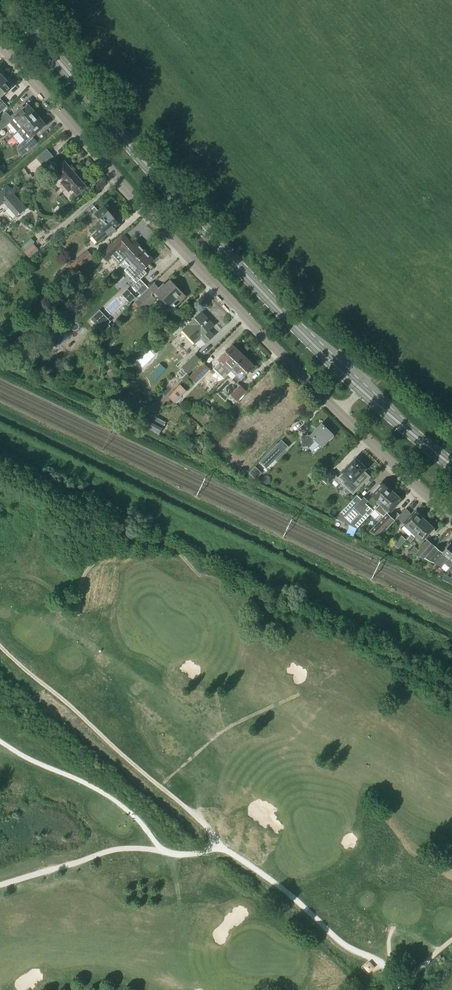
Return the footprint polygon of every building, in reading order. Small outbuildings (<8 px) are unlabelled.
[(0,82),(0,114),(7,107),(0,99),(13,88),(12,87),(12,86),(9,82),(8,83),(4,78),(0,82)] [(18,123),(22,128),(38,115),(33,109),(32,110),(28,106),(25,109),(23,107),(17,111),(19,114),(12,120),(13,120),(16,124),(18,123)] [(12,120),(6,112),(0,119),(0,130),(4,126),(5,127),(13,120),(12,120)] [(22,128),(18,132),(25,140),(19,145),(19,146),(18,146),(18,147),(18,148),(18,149),(18,150),(18,151),(19,152),(23,157),(37,145),(30,137),(45,125),(41,121),(42,120),(38,115),(22,128)] [(37,157),(41,161),(39,163),(43,168),(53,160),(45,151),(37,157)] [(87,187),(64,161),(54,169),(64,180),(61,183),(69,192),(72,190),(77,196),(87,187)] [(4,202),(17,217),(26,209),(6,187),(0,192),(0,206),(4,202)] [(104,207),(99,211),(94,207),(92,209),(102,221),(97,226),(101,230),(93,236),(98,242),(107,234),(109,236),(115,230),(114,228),(118,224),(114,219),(116,218),(109,211),(108,212),(104,207)] [(126,259),(131,264),(144,252),(136,242),(132,246),(122,235),(112,244),(95,259),(98,263),(99,262),(100,263),(105,258),(108,261),(117,253),(124,260),(126,259)] [(24,252),(31,260),(31,261),(41,252),(33,244),(24,252)] [(77,261),(82,267),(93,258),(87,251),(77,261)] [(144,252),(131,264),(136,270),(134,271),(138,275),(143,270),(153,261),(144,252)] [(55,278),(60,284),(75,272),(70,266),(55,278)] [(135,302),(139,306),(143,311),(155,299),(155,300),(157,297),(162,299),(163,300),(163,301),(169,307),(170,307),(172,309),(174,306),(175,307),(176,306),(175,305),(185,296),(170,281),(165,286),(163,285),(156,292),(151,286),(135,302)] [(111,322),(100,310),(90,319),(104,333),(110,326),(108,324),(111,322)] [(189,325),(195,332),(189,337),(200,348),(213,336),(208,331),(213,326),(202,313),(189,325)] [(227,376),(228,375),(244,358),(232,346),(218,360),(220,362),(213,369),(218,373),(221,370),(227,376)] [(195,356),(183,369),(177,375),(181,379),(187,373),(188,374),(200,361),(195,356)] [(244,358),(228,375),(237,384),(253,366),(244,358)] [(191,377),(196,382),(209,369),(203,364),(191,377)] [(108,375),(114,381),(121,373),(115,367),(108,375)] [(175,391),(180,396),(185,390),(180,385),(175,391)] [(240,386),(232,395),(228,399),(233,404),(246,391),(240,386)] [(144,427),(159,435),(163,427),(149,419),(144,427)] [(322,425),(311,436),(302,436),(302,447),(308,446),(311,450),(318,443),(322,446),(333,435),(322,425)] [(201,441),(195,447),(194,448),(199,453),(206,446),(204,444),(201,441)] [(276,442),(262,457),(269,464),(283,449),(276,442)] [(348,477),(353,482),(354,481),(355,482),(360,477),(359,476),(360,475),(359,475),(365,469),(365,468),(366,467),(360,462),(359,463),(355,459),(351,464),(351,463),(347,467),(347,468),(341,475),(346,479),(347,477),(348,478),(348,477)] [(254,465),(248,472),(254,478),(261,472),(254,465)] [(323,478),(328,483),(329,483),(336,475),(331,471),(323,478)] [(377,507),(380,504),(392,491),(388,488),(388,486),(386,484),(384,484),(383,483),(371,496),(373,497),(366,504),(373,511),(377,507)] [(392,491),(380,504),(389,512),(395,505),(397,505),(399,503),(399,501),(400,500),(392,491)] [(369,515),(373,511),(366,504),(357,496),(335,518),(357,528),(369,515)] [(410,530),(413,533),(425,521),(421,517),(422,516),(415,510),(411,514),(406,509),(397,518),(410,530)] [(372,533),(379,537),(382,534),(395,520),(387,513),(369,532),(371,533),(371,534),(372,534),(372,533)] [(425,521),(413,533),(407,539),(410,542),(416,536),(422,541),(427,535),(430,537),(435,531),(425,521)] [(393,544),(397,548),(406,539),(402,535),(393,544)] [(435,546),(427,540),(418,550),(414,547),(410,551),(424,558),(435,546)] [(450,544),(449,545),(448,544),(445,548),(446,549),(442,553),(435,546),(424,558),(440,566),(442,562),(449,568),(451,565),(451,545),(450,544)] [(444,574),(441,580),(451,585),(451,578),(444,574)] [(363,967),(368,973),(374,968),(369,962),(363,967)]
